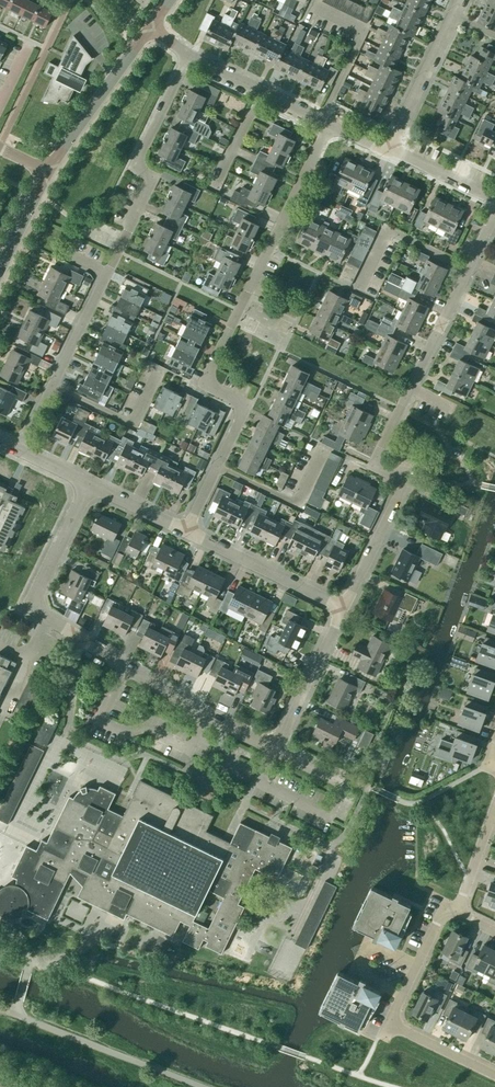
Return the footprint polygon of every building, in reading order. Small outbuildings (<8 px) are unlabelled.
[(13,0),(0,0),(0,5),(9,9),(13,0)] [(28,0),(13,0),(9,9),(21,15),(28,0)] [(41,5),(29,0),(28,0),(21,15),(33,21),(41,5)] [(284,4),(281,10),(286,12),(288,6),(291,0),(285,0),(284,4)] [(288,6),(293,9),(297,0),(291,0),(288,6)] [(346,0),(339,0),(335,8),(341,11),(346,0)] [(353,2),(349,0),(346,0),(341,11),(347,14),(353,2)] [(405,4),(425,14),(430,3),(425,0),(407,0),(405,4)] [(494,0),(488,0),(484,10),(494,15),(494,0)] [(353,17),(359,5),(353,2),(347,14),(353,17)] [(393,7),(391,11),(419,25),(425,14),(405,4),(402,11),(393,7)] [(53,12),(41,5),(33,21),(46,27),(53,12)] [(365,8),(359,5),(353,17),(360,20),(365,8)] [(216,44),(233,9),(228,7),(220,23),(214,19),(215,15),(210,13),(202,29),(208,31),(204,39),(216,44)] [(367,23),(372,11),(365,8),(360,20),(367,23)] [(236,31),(239,25),(232,22),(238,11),(233,9),(216,44),(227,50),(231,42),(236,31)] [(484,10),(478,23),(494,31),(494,15),(484,10)] [(398,21),(395,27),(410,35),(414,37),(419,25),(391,11),(388,16),(398,21)] [(231,42),(242,47),(256,19),(257,19),(259,15),(254,13),(252,17),(251,17),(247,26),(240,22),(239,25),(236,31),(231,42)] [(256,19),(242,47),(254,53),(263,34),(257,30),(261,21),(257,19),(256,19)] [(378,27),(376,32),(404,46),(410,35),(395,27),(391,25),(387,32),(378,27)] [(284,49),(286,45),(279,41),(283,32),(285,28),(281,26),(279,30),(265,58),(276,64),(284,49)] [(254,53),(265,58),(279,30),(274,28),(270,37),(263,34),(254,53)] [(320,33),(311,29),(308,36),(316,40),(320,33)] [(382,41),(379,48),(399,57),(404,46),(376,32),(374,37),(382,41)] [(92,59),(74,36),(65,54),(67,55),(65,59),(63,58),(59,67),(49,62),(44,73),(53,77),(42,101),(57,104),(57,103),(58,99),(67,102),(67,103),(76,86),(81,89),(84,81),(79,78),(86,65),(94,58),(92,59)] [(0,41),(0,62),(8,45),(0,41)] [(276,64),(274,68),(286,74),(299,45),(295,43),(290,52),(284,49),(276,64)] [(477,60),(490,66),(493,59),(494,60),(494,47),(489,44),(486,49),(481,47),(479,52),(481,53),(478,60),(477,60)] [(286,74),(297,79),(306,60),(300,56),(304,47),(299,45),(286,74)] [(297,79),(308,85),(322,56),(325,50),(320,48),(313,63),(306,60),(297,79)] [(367,50),(365,55),(374,59),(382,64),(382,63),(393,69),(393,68),(399,57),(379,48),(376,54),(367,50)] [(322,56),(308,85),(320,90),(324,81),(331,85),(338,70),(331,66),(329,70),(322,67),(327,58),(322,56)] [(465,68),(494,82),(494,76),(487,72),(490,66),(477,60),(478,60),(471,56),(465,68)] [(382,63),(382,64),(379,70),(370,65),(367,70),(396,84),(401,72),(393,68),(393,69),(382,63)] [(460,79),(460,80),(479,89),(482,82),(491,87),(494,82),(465,68),(460,79)] [(396,84),(367,70),(365,75),(374,79),(371,86),(390,95),(396,84)] [(454,77),(449,89),(468,98),(471,91),(480,95),(483,91),(479,89),(460,80),(460,79),(454,77)] [(183,102),(200,111),(204,102),(213,106),(220,90),(202,81),(199,87),(196,93),(189,89),(183,102)] [(345,81),(342,86),(347,89),(349,90),(352,85),(345,81)] [(342,86),(338,94),(343,97),(347,89),(342,86)] [(390,95),(371,86),(367,92),(359,88),(356,93),(385,107),(390,95)] [(449,89),(443,100),(472,113),(474,109),(465,104),(468,98),(449,89)] [(385,107),(356,93),(354,98),(363,102),(360,109),(379,118),(385,107)] [(443,100),(438,112),(444,115),(445,115),(457,120),(460,114),(469,118),(472,113),(443,100)] [(180,125),(199,134),(208,138),(212,132),(209,125),(205,123),(209,116),(199,111),(200,111),(183,102),(176,115),(183,119),(180,125)] [(439,120),(437,125),(442,128),(439,133),(454,140),(460,130),(454,127),(457,120),(445,115),(444,115),(441,121),(439,120)] [(476,136),(482,138),(479,143),(484,145),(485,144),(492,147),(494,141),(494,133),(491,132),(494,125),(484,120),(476,136)] [(277,138),(273,146),(290,155),(296,142),(290,138),(293,132),(273,123),(268,134),(277,138)] [(164,140),(181,149),(185,140),(194,144),(199,134),(180,125),(177,131),(171,127),(164,140)] [(219,142),(226,146),(228,140),(222,137),(219,142)] [(177,157),(181,149),(164,140),(158,153),(165,156),(162,162),(181,172),(186,161),(177,157)] [(290,155),(273,146),(269,155),(260,151),(255,161),(274,170),(277,164),(284,168),(290,155)] [(336,183),(348,189),(360,165),(346,158),(337,175),(331,172),(324,187),(332,190),(336,183)] [(274,170),(255,161),(250,171),(259,176),(255,184),(272,193),(278,180),(271,176),(274,170)] [(360,165),(348,189),(361,195),(357,203),(365,206),(372,192),(366,189),(374,172),(360,165)] [(394,206),(406,183),(392,176),(383,193),(377,190),(370,204),(378,208),(382,200),(394,206)] [(168,198),(185,206),(188,199),(195,202),(201,190),(184,182),(181,188),(174,185),(168,198)] [(420,190),(406,183),(394,206),(407,212),(403,220),(411,224),(418,210),(412,207),(420,190)] [(272,193),(255,184),(251,191),(242,187),(240,193),(235,190),(230,199),(246,207),(247,204),(256,208),(259,202),(265,205),(272,193)] [(316,199),(323,203),(326,198),(319,194),(316,199)] [(438,228),(449,204),(435,197),(427,214),(421,211),(414,225),(422,229),(424,225),(428,227),(430,224),(438,228)] [(166,220),(182,228),(188,216),(182,213),(185,206),(168,198),(162,211),(169,214),(166,220)] [(325,206),(317,202),(314,207),(322,211),(325,206)] [(464,211),(449,204),(438,228),(446,231),(444,236),(448,238),(447,241),(455,245),(461,231),(455,228),(464,211)] [(340,205),(338,210),(346,213),(351,216),(352,214),(342,209),(343,207),(340,205)] [(237,231),(254,239),(260,226),(253,223),(256,217),(238,208),(232,220),(240,224),(237,231)] [(346,213),(338,210),(336,215),(343,219),(346,213)] [(356,218),(351,216),(346,213),(343,219),(354,224),(357,219),(356,218)] [(323,225),(314,220),(315,217),(311,215),(309,218),(297,242),(312,249),(323,225)] [(182,228),(166,220),(163,226),(156,223),(150,236),(167,244),(170,237),(176,240),(182,228)] [(325,221),(323,225),(312,249),(325,255),(337,232),(328,227),(329,224),(325,221)] [(201,237),(210,241),(213,234),(204,230),(201,237)] [(254,239),(237,231),(233,238),(227,235),(221,247),(238,255),(241,249),(247,252),(254,239)] [(359,238),(349,233),(347,236),(337,232),(325,255),(340,262),(350,240),(356,243),(359,238)] [(362,232),(359,238),(371,244),(374,238),(362,232)] [(163,251),(167,244),(150,236),(143,249),(150,252),(147,258),(164,266),(170,254),(163,251)] [(359,238),(356,243),(356,244),(368,250),(371,244),(359,238)] [(356,244),(353,250),(365,256),(368,250),(356,244)] [(218,269),(235,277),(242,264),(235,261),(238,255),(221,247),(215,259),(221,262),(218,269)] [(365,256),(353,250),(350,256),(362,262),(365,256)] [(426,263),(421,274),(441,283),(447,270),(428,260),(429,256),(419,251),(416,258),(426,263)] [(362,262),(350,256),(347,262),(359,268),(362,262)] [(357,274),(359,268),(347,262),(344,268),(357,274)] [(51,267),(45,281),(64,290),(69,281),(79,286),(84,276),(70,269),(67,275),(51,267)] [(354,280),(357,274),(344,268),(341,274),(354,280)] [(229,290),(235,277),(218,269),(215,276),(209,273),(203,285),(201,289),(217,297),(219,293),(222,287),(229,290)] [(401,288),(416,295),(418,289),(434,296),(441,283),(421,274),(417,281),(407,276),(406,279),(392,272),(387,281),(390,282),(392,283),(394,284),(401,288)] [(351,286),(354,280),(341,274),(338,280),(351,286)] [(93,280),(86,277),(83,284),(89,287),(93,280)] [(121,296),(141,306),(149,289),(125,277),(122,284),(126,286),(121,296)] [(64,290),(45,281),(38,294),(49,299),(46,305),(51,308),(65,315),(69,306),(59,301),(64,290)] [(388,291),(392,283),(390,282),(387,281),(383,289),(388,291)] [(416,295),(401,288),(398,294),(397,296),(408,301),(402,312),(422,321),(428,308),(413,300),(416,295)] [(342,314),(347,303),(358,308),(361,302),(350,297),(348,301),(329,291),(322,304),(342,314)] [(164,292),(161,300),(170,303),(172,295),(164,292)] [(115,308),(136,317),(141,306),(121,296),(116,307),(115,308)] [(176,297),(172,305),(169,311),(175,314),(178,308),(180,304),(182,300),(176,297)] [(475,314),(492,322),(494,324),(494,300),(488,312),(479,307),(475,314)] [(352,319),(342,314),(322,304),(316,317),(336,327),(339,320),(349,325),(352,319)] [(108,323),(128,333),(136,317),(115,308),(116,307),(111,305),(109,311),(113,313),(108,323)] [(186,325),(207,335),(212,324),(204,321),(207,314),(195,309),(192,315),(192,314),(186,325)] [(30,310),(24,323),(44,333),(48,324),(56,328),(61,317),(49,311),(46,318),(30,310)] [(384,316),(380,325),(394,331),(397,326),(415,335),(422,321),(402,312),(398,320),(394,318),(393,320),(384,316)] [(159,322),(162,316),(156,313),(154,319),(159,322)] [(475,314),(472,321),(477,324),(471,336),(492,345),(494,341),(494,330),(489,327),(492,322),(475,314)] [(170,324),(173,318),(167,316),(164,322),(170,324)] [(336,327),(316,317),(309,331),(329,340),(327,344),(337,349),(341,343),(330,338),(336,327)] [(386,338),(381,349),(400,358),(407,345),(391,337),(394,331),(380,325),(368,319),(364,327),(386,338)] [(44,333),(24,323),(18,336),(33,344),(30,350),(42,356),(48,345),(40,342),(44,333)] [(123,344),(128,333),(108,323),(102,334),(102,335),(103,334),(123,344)] [(201,346),(207,335),(186,325),(181,336),(201,346)] [(353,334),(359,338),(362,331),(356,328),(353,334)] [(162,340),(165,334),(159,332),(156,338),(161,340),(162,340)] [(127,346),(123,344),(103,334),(102,335),(99,340),(103,342),(98,353),(119,363),(127,346)] [(176,347),(196,357),(201,346),(181,336),(176,347)] [(456,343),(453,350),(469,358),(472,352),(485,359),(492,345),(471,336),(466,347),(456,343)] [(191,367),(196,357),(176,347),(168,364),(192,375),(195,369),(191,367)] [(38,366),(42,358),(19,348),(16,355),(10,352),(0,372),(18,381),(28,361),(38,366)] [(150,350),(147,349),(144,348),(141,354),(147,356),(150,350)] [(400,358),(381,349),(375,359),(365,354),(362,361),(373,366),(374,362),(394,372),(400,358)] [(459,361),(453,373),(473,383),(480,370),(467,363),(469,358),(453,350),(450,357),(459,361)] [(93,363),(113,373),(119,363),(98,353),(93,363)] [(49,372),(52,365),(41,360),(39,368),(49,372)] [(88,374),(108,384),(113,373),(93,363),(88,374)] [(286,378),(319,394),(322,389),(313,385),(305,381),(309,373),(311,369),(302,365),(300,369),(292,365),(286,378)] [(473,383),(453,373),(447,385),(438,380),(435,388),(451,396),(454,390),(467,396),(473,383)] [(108,384),(88,374),(83,385),(79,383),(76,389),(100,401),(103,394),(109,397),(114,387),(108,384)] [(128,380),(134,383),(137,378),(131,375),(128,380)] [(316,400),(319,394),(286,378),(280,391),(296,400),(300,392),(308,396),(316,400)] [(132,389),(134,383),(128,380),(126,386),(132,389)] [(337,387),(344,390),(347,385),(340,382),(337,387)] [(13,386),(10,392),(0,387),(0,412),(7,416),(15,398),(23,402),(24,399),(27,393),(13,386)] [(164,412),(174,391),(163,386),(153,406),(164,412)] [(184,397),(174,391),(164,412),(181,420),(193,395),(186,392),(184,397)] [(296,400),(280,391),(274,404),(303,419),(306,413),(301,411),(293,407),(296,400)] [(351,392),(348,398),(345,403),(346,406),(351,408),(346,420),(367,430),(371,423),(369,422),(373,415),(359,409),(361,404),(362,405),(365,399),(351,392)] [(193,395),(181,420),(197,428),(207,407),(197,402),(199,398),(193,395)] [(301,424),(303,419),(274,404),(268,416),(267,417),(280,423),(284,425),(288,417),(296,421),(301,424)] [(72,433),(78,436),(85,422),(85,423),(90,412),(79,407),(72,422),(63,417),(53,438),(67,445),(72,433)] [(218,412),(207,407),(197,428),(214,436),(226,412),(219,408),(218,412)] [(23,416),(17,413),(14,420),(20,423),(23,416)] [(264,415),(257,428),(282,440),(284,434),(277,431),(280,423),(267,417),(268,416),(264,415)] [(364,437),(367,430),(346,420),(339,434),(340,434),(336,442),(325,436),(322,443),(340,451),(343,445),(342,445),(346,437),(359,443),(363,436),(364,437)] [(96,428),(85,423),(85,422),(78,436),(84,439),(78,451),(91,457),(101,436),(94,432),(96,428)] [(157,427),(151,424),(147,432),(153,435),(157,427)] [(282,440),(257,428),(251,440),(268,449),(271,441),(285,448),(287,443),(282,440)] [(101,436),(91,457),(103,463),(103,462),(109,465),(115,454),(117,450),(116,450),(121,440),(110,435),(108,440),(101,436)] [(115,454),(109,465),(110,465),(112,461),(117,463),(117,464),(129,470),(139,450),(132,446),(134,442),(123,436),(121,440),(116,450),(117,450),(115,454)] [(268,449),(251,440),(245,453),(269,465),(272,460),(264,456),(268,449)] [(186,450),(189,443),(182,441),(180,447),(186,450)] [(193,453),(196,447),(190,444),(187,451),(193,453)] [(139,450),(129,470),(141,476),(147,465),(153,468),(160,454),(142,445),(139,450)] [(269,465),(245,453),(238,466),(255,474),(259,467),(266,470),(269,465)] [(327,459),(339,464),(342,458),(330,453),(327,459)] [(153,482),(166,488),(176,467),(176,468),(178,463),(171,459),(160,454),(153,468),(159,470),(153,482)] [(196,467),(203,471),(207,461),(201,458),(196,467)] [(327,459),(325,465),(336,470),(339,464),(327,459)] [(325,465),(322,471),(333,476),(336,470),(325,465)] [(176,467),(166,488),(178,494),(184,483),(190,486),(196,472),(185,466),(183,471),(176,468),(176,467)] [(289,475),(282,471),(276,484),(279,486),(283,488),(289,475)] [(322,471),(319,478),(330,482),(333,476),(322,471)] [(353,502),(363,480),(357,477),(356,478),(349,475),(339,495),(353,502)] [(319,478),(316,484),(327,489),(330,482),(319,478)] [(370,484),(363,480),(353,502),(362,506),(359,512),(366,515),(363,521),(369,525),(375,511),(369,508),(368,507),(377,489),(370,485),(370,484)] [(316,484),(313,490),(324,495),(327,489),(316,484)] [(5,551),(8,545),(5,543),(9,535),(12,537),(15,530),(12,529),(20,513),(23,514),(26,507),(15,502),(18,497),(13,494),(6,491),(7,488),(1,485),(0,486),(0,509),(2,510),(0,513),(0,549),(5,551)] [(213,516),(226,522),(236,502),(228,498),(231,493),(219,488),(213,502),(219,504),(213,516)] [(324,495),(313,490),(307,503),(320,510),(325,499),(322,498),(324,495)] [(244,516),(250,519),(256,506),(245,500),(244,502),(237,498),(236,502),(226,522),(238,528),(244,516)] [(445,531),(453,514),(426,501),(418,518),(427,522),(423,531),(440,539),(443,531),(445,531)] [(465,516),(469,509),(453,501),(450,508),(465,516)] [(250,534),(262,540),(272,519),(265,516),(267,511),(256,506),(250,519),(245,529),(251,532),(250,534)] [(304,512),(309,515),(312,509),(307,506),(304,512)] [(286,537),(288,533),(292,524),(292,523),(294,520),(297,513),(290,510),(288,514),(284,512),(282,518),(279,523),(272,519),(262,540),(275,546),(280,534),(286,537)] [(114,538),(121,525),(99,514),(91,530),(108,538),(101,553),(112,558),(120,541),(114,538)] [(288,533),(294,536),(288,547),(301,553),(310,533),(303,530),(305,525),(294,520),(292,523),(292,524),(288,533)] [(339,523),(332,538),(339,541),(344,532),(346,534),(349,528),(339,523)] [(137,556),(147,537),(135,532),(130,542),(123,539),(112,562),(121,566),(126,556),(129,557),(131,553),(137,556)] [(318,548),(324,551),(331,537),(320,532),(318,537),(310,533),(301,553),(313,559),(318,548)] [(331,537),(324,551),(330,554),(325,565),(339,572),(349,552),(343,549),(345,544),(339,541),(332,538),(331,537)] [(422,544),(416,556),(403,549),(391,573),(408,581),(420,558),(436,566),(442,554),(422,544)] [(164,569),(173,550),(162,545),(157,555),(150,552),(144,565),(156,570),(158,566),(164,569)] [(184,555),(173,550),(164,569),(170,572),(168,576),(180,582),(186,570),(179,566),(184,555)] [(109,564),(99,559),(97,563),(107,568),(109,564)] [(202,592),(211,573),(197,567),(189,584),(182,581),(176,593),(183,597),(184,595),(189,597),(194,588),(202,592)] [(72,570),(66,583),(94,596),(94,594),(86,590),(89,584),(94,586),(99,575),(87,569),(83,575),(72,570)] [(126,578),(132,582),(135,575),(129,572),(126,578)] [(224,580),(211,573),(202,592),(210,596),(206,605),(211,608),(209,611),(216,614),(223,601),(216,598),(224,580)] [(133,583),(139,587),(142,583),(141,579),(137,577),(133,583)] [(94,596),(66,583),(61,592),(73,597),(67,608),(80,614),(87,599),(91,601),(94,596)] [(229,608),(245,615),(255,595),(239,587),(235,594),(228,591),(219,610),(227,614),(229,608)] [(426,602),(418,599),(406,593),(402,600),(383,591),(373,611),(391,620),(398,606),(411,613),(416,602),(424,606),(426,602)] [(255,595),(245,615),(261,623),(258,629),(266,633),(275,614),(268,610),(272,603),(255,595)] [(114,630),(123,612),(117,609),(119,604),(108,598),(101,611),(108,614),(103,625),(114,630)] [(472,599),(470,605),(485,609),(486,602),(472,599)] [(129,615),(123,612),(114,630),(125,636),(130,624),(137,628),(143,615),(132,610),(129,615)] [(284,630),(303,640),(308,629),(297,623),(301,617),(288,610),(282,622),(287,624),(284,630)] [(190,615),(183,612),(180,618),(187,621),(190,615)] [(150,651),(159,633),(153,630),(155,625),(144,619),(137,631),(144,635),(139,646),(150,651)] [(205,635),(213,639),(216,632),(208,628),(205,635)] [(297,651),(303,640),(284,630),(281,637),(276,634),(275,638),(270,636),(266,644),(268,650),(276,654),(278,650),(283,652),(286,645),(297,651)] [(165,636),(159,633),(150,651),(161,657),(166,646),(173,649),(179,637),(168,631),(165,636)] [(376,676),(391,644),(373,636),(368,648),(358,643),(352,655),(362,659),(358,667),(376,676)] [(485,636),(477,659),(494,665),(494,640),(485,636)] [(186,672),(195,654),(189,651),(191,646),(179,640),(173,653),(180,656),(175,667),(186,672)] [(195,654),(186,672),(197,678),(202,667),(209,670),(215,658),(205,652),(205,651),(204,647),(200,645),(195,654)] [(247,660),(251,651),(245,648),(241,657),(247,660)] [(12,671),(13,671),(17,663),(0,655),(0,695),(12,671)] [(223,691),(232,672),(226,669),(229,664),(217,658),(211,671),(218,674),(212,685),(223,691)] [(461,668),(467,671),(470,664),(464,661),(461,668)] [(223,691),(234,696),(240,685),(247,688),(253,676),(235,667),(232,672),(223,691)] [(476,667),(468,690),(489,698),(494,681),(494,674),(476,667)] [(268,712),(275,697),(272,696),(275,690),(268,687),(273,676),(258,669),(253,680),(259,683),(253,695),(256,697),(252,705),(268,712)] [(45,677),(33,671),(20,699),(16,707),(28,713),(32,704),(45,677)] [(360,694),(366,682),(351,675),(347,682),(340,679),(329,702),(345,710),(354,691),(360,694)] [(392,688),(402,694),(407,685),(397,680),(392,688)] [(452,692),(441,688),(439,696),(450,700),(452,692)] [(59,691),(33,745),(44,751),(51,754),(59,736),(74,706),(68,703),(71,697),(59,691)] [(487,706),(467,699),(459,722),(480,729),(488,706),(487,706)] [(360,728),(353,725),(337,717),(334,724),(321,718),(314,733),(324,738),(323,740),(325,741),(322,747),(331,751),(335,743),(336,744),(341,733),(348,737),(354,740),(360,728)] [(478,737),(478,738),(458,730),(453,744),(441,740),(438,748),(438,747),(434,756),(452,762),(454,755),(471,761),(479,738),(478,737)] [(373,735),(365,731),(357,746),(365,750),(373,735)] [(44,751),(33,745),(31,745),(0,808),(0,820),(8,824),(44,751)] [(357,766),(360,760),(353,757),(350,763),(357,766)] [(408,782),(421,787),(424,780),(411,775),(408,782)] [(292,848),(241,823),(231,843),(206,831),(214,816),(141,780),(123,816),(108,809),(116,794),(100,786),(98,790),(95,789),(92,788),(90,788),(87,789),(86,786),(80,788),(81,790),(79,792),(77,794),(75,796),(74,798),(69,796),(47,842),(42,840),(37,850),(27,845),(12,877),(17,879),(16,885),(15,885),(9,885),(4,887),(0,890),(0,914),(1,915),(2,915),(0,919),(7,922),(8,919),(14,919),(18,918),(23,916),(26,912),(28,910),(48,920),(71,874),(83,886),(78,897),(125,919),(127,914),(173,936),(181,921),(190,925),(183,941),(199,949),(204,939),(208,941),(206,946),(222,953),(245,907),(238,904),(255,868),(277,879),(292,848)] [(318,867),(321,861),(316,858),(313,865),(318,867)] [(337,887),(325,881),(295,943),(306,949),(337,887)] [(411,906),(387,894),(373,887),(354,926),(395,946),(401,934),(398,933),(411,906)] [(452,931),(453,931),(442,952),(443,952),(444,952),(452,955),(449,960),(461,966),(467,953),(461,950),(468,936),(467,936),(466,937),(452,930),(452,931)] [(485,971),(494,951),(494,950),(484,945),(485,944),(484,944),(477,958),(471,955),(464,968),(476,973),(479,968),(485,971)] [(485,971),(491,974),(488,981),(494,985),(494,951),(485,971)] [(449,977),(456,980),(459,973),(453,970),(449,977)] [(380,992),(347,976),(339,972),(321,1011),(359,1030),(372,1002),(375,1004),(380,992)] [(449,991),(453,984),(439,977),(436,984),(449,991)] [(473,991),(458,984),(455,991),(469,998),(473,991)] [(413,1012),(427,1020),(426,1021),(427,1021),(434,1007),(440,1011),(448,996),(437,990),(433,997),(425,993),(426,992),(425,991),(414,1012),(413,1012)] [(455,1034),(465,1012),(460,1010),(462,1005),(451,999),(444,1012),(450,1015),(443,1029),(444,1029),(455,1034)] [(472,1016),(465,1012),(455,1034),(466,1039),(466,1040),(467,1040),(474,1026),(480,1029),(486,1016),(475,1010),(472,1016)] [(493,1052),(494,1049),(494,1021),(489,1018),(482,1030),(489,1033),(481,1048),(482,1048),(483,1047),(493,1052)]
